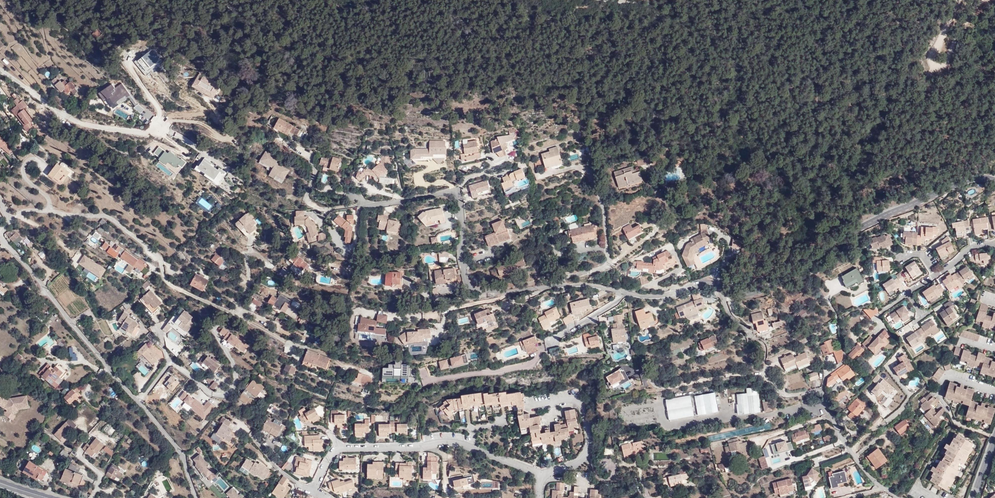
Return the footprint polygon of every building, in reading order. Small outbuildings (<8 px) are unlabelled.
[(109,34),(107,36),(104,38),(104,39),(108,43),(113,39),(109,34)] [(153,70),(152,68),(161,61),(152,49),(135,61),(145,76),(153,70)] [(199,72),(191,85),(213,98),(221,85),(199,72)] [(69,94),(64,89),(58,83),(53,89),(54,90),(56,93),(57,92),(64,99),(66,98),(69,94)] [(98,92),(103,99),(106,97),(112,108),(130,97),(122,83),(114,88),(111,83),(98,92)] [(66,87),(64,89),(69,94),(66,98),(69,101),(77,94),(71,88),(69,90),(66,87)] [(56,93),(54,90),(51,92),(53,94),(55,94),(62,100),(64,99),(57,92),(56,93)] [(140,113),(144,109),(138,104),(134,108),(140,113)] [(139,117),(146,124),(154,116),(147,109),(139,117)] [(12,123),(17,119),(11,111),(4,117),(6,120),(7,119),(11,124),(12,123)] [(28,128),(21,116),(17,119),(12,123),(16,128),(20,134),(26,130),(28,128)] [(300,132),(280,119),(275,128),(280,131),(275,138),(283,143),(288,136),(290,133),(297,137),(300,132)] [(29,134),(26,130),(20,134),(18,136),(21,140),(29,134)] [(504,157),(501,146),(513,142),(514,141),(513,137),(497,138),(498,141),(491,143),(493,155),(496,154),(500,159),(504,157)] [(279,148),(282,145),(275,140),(272,144),(279,148)] [(430,149),(416,149),(416,158),(420,158),(421,156),(431,155),(434,153),(434,158),(440,164),(445,157),(445,153),(447,153),(447,146),(446,146),(445,140),(429,141),(430,149)] [(479,153),(477,142),(468,143),(468,145),(463,146),(465,155),(461,156),(462,161),(466,161),(466,162),(476,160),(476,159),(481,158),(481,154),(475,155),(475,153),(479,153)] [(501,146),(504,157),(510,154),(510,153),(515,152),(513,142),(501,146)] [(153,153),(158,157),(164,150),(159,146),(153,153)] [(550,163),(562,159),(560,155),(558,156),(558,154),(560,153),(557,146),(553,148),(554,150),(550,151),(542,154),(545,167),(551,165),(550,163)] [(164,150),(158,160),(178,173),(186,162),(169,150),(168,153),(164,150)] [(267,169),(271,172),(276,175),(274,178),(274,179),(281,184),(289,170),(277,163),(279,159),(266,151),(259,163),(267,168),(267,169)] [(323,155),(321,161),(325,163),(325,164),(323,170),(338,174),(342,160),(327,156),(323,155)] [(651,162),(650,156),(636,159),(638,165),(651,162)] [(214,167),(204,159),(200,164),(210,172),(214,167)] [(65,176),(67,177),(69,173),(57,164),(50,175),(54,178),(55,178),(61,182),(65,176)] [(385,178),(385,173),(388,171),(385,167),(383,165),(379,164),(373,169),(364,168),(364,172),(359,171),(357,177),(360,180),(366,175),(374,175),(378,176),(380,178),(380,182),(393,183),(393,178),(385,178)] [(614,172),(618,185),(628,183),(627,180),(633,178),(634,181),(642,178),(640,171),(638,172),(637,172),(636,169),(634,170),(633,166),(614,172)] [(666,179),(680,178),(679,169),(666,170),(666,179)] [(522,171),(510,175),(508,180),(505,178),(502,179),(504,184),(501,185),(505,197),(519,191),(518,189),(517,184),(516,182),(525,179),(522,171)] [(68,178),(67,177),(65,176),(61,182),(55,178),(54,178),(50,175),(49,176),(61,185),(64,181),(66,182),(67,181),(68,180),(68,178)] [(472,199),(479,197),(478,194),(490,190),(488,182),(469,187),(472,199)] [(693,191),(691,186),(678,190),(680,196),(693,191)] [(442,208),(436,209),(436,211),(434,211),(433,209),(426,211),(425,212),(424,211),(418,216),(426,226),(432,224),(431,220),(439,219),(439,218),(444,217),(442,208)] [(236,224),(240,229),(245,225),(252,232),(257,228),(254,225),(256,223),(252,219),(251,220),(246,214),(236,224)] [(400,222),(393,220),(389,220),(390,219),(390,217),(379,215),(378,221),(380,221),(379,228),(388,230),(398,232),(400,222)] [(335,220),(338,224),(342,228),(343,227),(346,230),(345,237),(346,237),(345,242),(350,243),(353,229),(348,225),(349,224),(340,216),(339,216),(335,220)] [(295,224),(306,224),(308,227),(310,232),(312,237),(315,236),(318,235),(315,224),(314,223),(313,222),(308,217),(305,217),(296,217),(295,217),(295,224)] [(982,236),(989,234),(989,229),(988,219),(988,217),(973,220),(975,233),(982,232),(982,233),(982,236)] [(971,232),(969,220),(953,224),(954,228),(956,228),(957,235),(963,233),(971,232)] [(513,229),(507,229),(507,228),(506,228),(503,221),(493,224),(496,233),(486,237),(489,247),(500,243),(500,244),(511,240),(513,229)] [(568,230),(569,235),(571,234),(572,236),(573,242),(580,241),(580,239),(589,237),(590,239),(596,237),(594,231),(594,229),(596,229),(595,224),(568,230)] [(629,239),(638,234),(636,232),(642,229),(639,225),(632,228),(630,224),(623,228),(629,239)] [(245,225),(240,229),(247,237),(252,232),(245,225)] [(106,236),(108,233),(100,227),(98,230),(106,236)] [(917,243),(917,244),(922,244),(922,240),(926,240),(926,238),(926,236),(933,236),(933,234),(939,234),(939,227),(934,227),(933,227),(922,227),(921,235),(918,235),(917,243)] [(14,232),(12,230),(7,234),(13,241),(20,236),(16,230),(14,232)] [(706,231),(692,238),(693,240),(692,241),(686,244),(681,255),(687,267),(692,264),(690,259),(692,253),(691,253),(692,249),(697,247),(698,248),(703,245),(700,240),(704,239),(705,241),(710,238),(706,231)] [(310,243),(317,240),(315,236),(312,237),(310,232),(307,233),(310,243)] [(918,235),(918,232),(904,232),(903,238),(906,238),(906,242),(906,244),(915,244),(915,243),(917,243),(918,235)] [(546,236),(544,233),(536,238),(538,240),(540,239),(542,242),(544,240),(543,238),(546,236)] [(877,237),(873,238),(874,242),(871,243),(873,248),(881,245),(883,248),(893,243),(890,236),(889,235),(887,235),(886,236),(885,235),(878,238),(877,237)] [(953,244),(949,236),(942,241),(944,244),(936,248),(941,258),(955,251),(952,245),(953,244)] [(116,244),(113,248),(110,252),(117,257),(119,254),(122,256),(122,257),(124,258),(127,253),(116,244)] [(667,250),(656,255),(657,258),(653,260),(653,263),(643,263),(643,262),(637,261),(637,266),(636,269),(642,269),(643,268),(649,268),(648,272),(655,273),(655,270),(660,270),(664,268),(662,264),(669,261),(668,259),(667,257),(670,255),(667,250)] [(215,255),(212,259),(220,265),(219,266),(224,271),(227,267),(222,263),(224,261),(220,258),(221,256),(216,252),(214,253),(215,255)] [(138,260),(127,253),(124,258),(142,271),(146,264),(139,259),(138,260)] [(298,267),(303,261),(304,260),(294,253),(289,260),(298,267)] [(975,254),(969,258),(973,264),(976,262),(976,261),(980,260),(980,263),(981,263),(988,263),(988,259),(991,258),(990,254),(987,254),(987,253),(975,254)] [(78,264),(101,278),(106,269),(83,255),(78,264)] [(509,264),(497,268),(499,274),(500,275),(506,274),(505,273),(515,269),(520,266),(520,265),(525,263),(523,257),(508,263),(509,264)] [(883,261),(883,258),(877,257),(877,271),(890,270),(890,260),(885,260),(883,261)] [(142,271),(124,258),(122,260),(141,272),(142,271)] [(307,264),(303,261),(298,267),(303,270),(307,264)] [(911,275),(911,276),(915,273),(916,274),(921,271),(915,261),(906,267),(908,271),(905,273),(907,277),(911,275)] [(968,267),(956,274),(962,283),(966,281),(965,279),(969,277),(973,275),(968,267)] [(282,268),(279,275),(285,277),(288,271),(282,268)] [(437,284),(447,282),(446,279),(455,277),(454,268),(435,271),(437,284)] [(499,274),(497,268),(491,270),(493,276),(499,274)] [(864,281),(857,268),(843,276),(845,280),(843,281),(847,288),(858,282),(859,284),(864,281)] [(89,272),(86,275),(94,282),(97,279),(89,272)] [(400,284),(401,273),(386,272),(386,285),(392,286),(393,284),(400,284)] [(203,278),(200,276),(196,274),(191,284),(203,291),(209,281),(203,278)] [(962,283),(956,274),(952,276),(951,274),(947,277),(948,279),(943,281),(948,290),(953,286),(952,285),(956,283),(958,286),(959,288),(963,285),(962,283)] [(642,285),(650,282),(647,277),(640,278),(642,285)] [(899,287),(902,285),(900,282),(898,278),(894,280),(893,278),(883,284),(887,290),(891,288),(892,289),(898,285),(899,287)] [(949,291),(958,286),(956,283),(952,285),(953,286),(948,290),(949,291)] [(1,291),(5,294),(8,290),(6,288),(5,289),(2,287),(3,286),(0,284),(0,290),(1,291)] [(944,290),(940,284),(937,286),(935,284),(923,292),(929,301),(933,298),(937,295),(938,297),(942,294),(941,293),(944,290)] [(151,290),(144,296),(156,309),(159,306),(162,303),(151,290)] [(156,309),(144,296),(141,299),(154,313),(160,308),(159,306),(156,309)] [(287,310),(290,305),(278,298),(277,299),(272,296),(268,302),(274,305),(276,307),(274,310),(279,313),(281,310),(282,311),(287,313),(288,311),(287,310)] [(260,307),(263,303),(259,301),(258,301),(254,299),(254,300),(251,298),(250,300),(253,303),(250,306),(257,310),(259,306),(260,307)] [(700,305),(702,304),(699,298),(690,302),(692,304),(692,306),(690,307),(689,305),(688,303),(676,308),(677,312),(679,317),(684,315),(685,317),(698,312),(697,310),(701,309),(700,305)] [(581,311),(581,312),(586,310),(585,309),(591,307),(589,300),(570,304),(572,313),(581,311)] [(952,309),(955,307),(951,301),(945,305),(946,308),(947,309),(944,311),(940,314),(947,324),(952,320),(957,317),(952,309)] [(299,311),(290,305),(287,310),(288,311),(287,313),(297,320),(297,319),(299,316),(297,315),(298,314),(300,314),(300,313),(299,312),(299,311)] [(707,320),(716,310),(710,305),(701,315),(707,320)] [(994,314),(992,318),(986,316),(989,307),(981,305),(976,320),(983,323),(983,324),(982,325),(990,327),(990,325),(994,327),(994,314)] [(890,315),(894,321),(900,317),(901,318),(902,318),(904,322),(910,318),(908,314),(910,313),(905,306),(890,315)] [(539,319),(543,328),(551,324),(550,322),(552,321),(553,322),(557,320),(556,319),(561,317),(556,308),(545,313),(546,316),(539,319)] [(800,317),(806,312),(803,308),(801,310),(800,309),(798,310),(799,311),(797,313),(796,313),(792,316),(796,321),(799,318),(800,317)] [(875,308),(864,309),(871,318),(879,312),(875,308)] [(635,311),(639,325),(649,322),(654,320),(652,313),(648,314),(648,313),(646,314),(644,309),(635,311)] [(474,315),(478,324),(481,323),(482,327),(483,330),(486,329),(487,331),(499,327),(493,313),(491,314),(489,315),(488,312),(486,312),(485,310),(474,315)] [(123,324),(122,326),(128,330),(129,329),(133,332),(139,323),(128,317),(129,315),(124,311),(118,321),(123,324)] [(185,311),(177,320),(182,324),(180,326),(188,332),(194,324),(190,321),(193,317),(185,311)] [(757,332),(759,332),(769,329),(766,320),(763,321),(761,313),(751,316),(753,324),(755,324),(757,332)] [(386,323),(387,316),(377,315),(376,321),(386,323)] [(617,323),(619,323),(620,322),(623,321),(622,319),(622,315),(614,316),(615,322),(617,322),(617,323)] [(361,317),(360,323),(359,330),(375,331),(375,327),(376,321),(361,317)] [(307,321),(301,318),(299,323),(307,327),(308,325),(306,324),(307,321)] [(783,318),(782,318),(779,319),(780,321),(772,323),(773,328),(785,325),(783,319),(783,318)] [(922,328),(919,330),(923,337),(924,338),(932,333),(938,329),(933,320),(921,327),(922,328)] [(167,332),(172,326),(168,323),(163,329),(167,332)] [(359,330),(360,323),(358,323),(357,333),(367,334),(385,336),(386,329),(375,327),(375,331),(359,330)] [(624,325),(620,326),(617,326),(617,328),(614,328),(612,329),(613,339),(617,338),(618,340),(622,339),(622,338),(622,336),(626,335),(624,325)] [(219,333),(243,352),(248,346),(224,326),(219,333)] [(404,336),(402,334),(399,337),(405,344),(409,341),(414,341),(414,339),(423,339),(423,337),(431,337),(431,329),(418,330),(418,331),(408,332),(408,334),(406,335),(404,336)] [(334,340),(336,334),(323,330),(321,336),(327,338),(334,340)] [(923,337),(919,330),(907,338),(912,346),(920,340),(920,339),(923,337)] [(980,336),(962,331),(960,337),(978,343),(980,336)] [(883,342),(890,336),(886,332),(878,339),(875,342),(873,340),(871,338),(863,345),(868,349),(869,348),(875,354),(881,348),(885,344),(883,342)] [(587,348),(591,347),(591,345),(595,344),(596,347),(601,345),(597,333),(589,335),(590,338),(585,340),(587,348)] [(718,344),(715,335),(703,340),(702,338),(699,340),(700,342),(699,342),(700,345),(699,346),(701,351),(718,344)] [(894,340),(890,336),(883,342),(885,344),(881,348),(883,350),(894,340)] [(537,342),(536,337),(520,343),(521,345),(522,348),(525,347),(528,356),(539,352),(537,347),(536,345),(536,344),(534,345),(534,343),(537,342)] [(922,343),(926,341),(924,338),(923,337),(920,339),(920,340),(912,346),(913,348),(921,342),(922,343)] [(843,353),(842,349),(836,351),(835,347),(831,339),(824,342),(825,344),(820,346),(824,355),(833,351),(838,363),(840,362),(842,358),(843,353)] [(138,351),(142,354),(153,364),(161,356),(150,345),(149,346),(146,343),(138,351)] [(858,344),(855,347),(856,348),(852,351),(849,355),(853,359),(857,354),(859,351),(857,349),(860,346),(858,344)] [(690,345),(675,350),(676,354),(682,352),(682,351),(692,348),(690,345)] [(654,352),(652,347),(643,350),(645,355),(647,354),(648,357),(652,355),(651,353),(654,352)] [(992,365),(992,366),(991,366),(992,362),(992,360),(986,357),(986,355),(979,353),(978,357),(971,355),(971,353),(956,348),(954,354),(962,357),(961,360),(968,362),(968,364),(967,365),(974,367),(975,365),(982,368),(982,369),(981,370),(990,373),(994,375),(994,366),(992,365)] [(320,355),(320,354),(308,350),(302,365),(312,368),(313,364),(316,365),(315,366),(328,370),(331,359),(320,355)] [(794,357),(793,354),(781,359),(784,369),(796,364),(798,367),(810,362),(806,352),(794,357)] [(450,357),(451,365),(468,362),(466,353),(450,357)] [(14,359),(21,365),(26,360),(19,354),(18,355),(14,359)] [(907,367),(911,365),(904,354),(898,358),(901,363),(902,364),(901,365),(900,364),(893,368),(898,377),(908,371),(909,370),(907,367)] [(203,362),(209,367),(213,361),(215,358),(211,355),(209,358),(207,357),(205,360),(203,362)] [(213,361),(209,367),(215,371),(219,366),(216,363),(218,360),(215,358),(213,361)] [(401,364),(401,359),(395,359),(395,363),(388,363),(388,369),(382,369),(382,381),(408,381),(408,364),(401,364)] [(441,369),(450,367),(448,359),(439,361),(441,369)] [(294,374),(297,368),(287,363),(284,369),(294,374)] [(953,369),(950,363),(944,365),(946,372),(953,369)] [(55,366),(53,369),(52,370),(49,368),(51,366),(47,364),(39,374),(55,387),(56,387),(59,384),(55,381),(62,372),(55,366)] [(827,377),(826,387),(827,387),(836,380),(840,377),(843,381),(847,377),(849,376),(850,378),(855,374),(847,364),(844,367),(839,370),(838,368),(833,372),(832,373),(827,377)] [(623,368),(606,374),(610,384),(619,380),(623,388),(635,383),(632,378),(628,380),(623,368)] [(939,381),(945,373),(939,369),(933,377),(939,381)] [(819,378),(817,371),(808,374),(810,381),(819,378)] [(361,374),(358,373),(357,378),(354,377),(353,382),(367,385),(367,382),(371,383),(372,378),(369,377),(369,376),(362,375),(361,374)] [(249,385),(246,389),(245,389),(256,398),(264,388),(253,380),(249,385)] [(212,392),(218,385),(214,382),(209,388),(212,392)] [(950,382),(946,395),(954,398),(961,401),(970,403),(971,401),(974,391),(967,388),(967,390),(965,394),(964,394),(965,392),(957,390),(957,391),(955,391),(957,387),(957,385),(950,382)] [(960,388),(957,387),(955,391),(957,391),(957,390),(965,392),(964,394),(965,394),(967,390),(964,389),(965,386),(961,385),(960,388)] [(65,398),(70,394),(76,387),(77,389),(78,388),(76,386),(64,397),(65,398)] [(70,403),(79,395),(77,393),(80,391),(78,388),(77,389),(76,387),(70,394),(65,398),(67,400),(65,402),(67,404),(69,402),(70,403)] [(759,406),(757,387),(746,388),(747,393),(737,394),(739,414),(744,414),(743,409),(759,406)] [(179,397),(198,413),(204,406),(185,390),(179,397)] [(518,411),(523,411),(522,401),(524,401),(523,393),(521,393),(521,391),(507,393),(506,391),(484,394),(484,392),(461,395),(461,398),(446,400),(443,402),(444,404),(439,408),(442,411),(443,410),(444,412),(447,415),(451,411),(452,413),(454,410),(459,410),(463,409),(467,408),(467,405),(470,405),(471,409),(475,409),(474,406),(479,406),(478,403),(485,403),(485,405),(492,404),(493,406),(493,407),(497,407),(497,408),(501,407),(501,406),(505,405),(508,405),(513,404),(517,404),(517,406),(518,411)] [(842,391),(832,399),(834,401),(840,395),(843,393),(842,391)] [(248,402),(250,399),(243,393),(239,399),(246,404),(248,402)] [(718,412),(715,393),(695,396),(698,415),(718,412)] [(840,395),(834,401),(835,403),(845,395),(843,393),(840,395)] [(925,415),(926,416),(935,426),(939,423),(938,422),(941,419),(939,417),(946,411),(943,408),(937,414),(932,408),(933,407),(931,405),(932,404),(934,406),(939,402),(937,399),(936,400),(930,394),(925,398),(924,397),(921,401),(923,404),(921,405),(922,406),(928,412),(926,414),(925,415)] [(694,416),(690,395),(666,400),(669,420),(694,416)] [(1,396),(0,397),(0,405),(8,410),(11,412),(13,414),(18,408),(29,407),(27,396),(10,398),(12,399),(10,402),(9,401),(1,396)] [(848,408),(852,411),(856,416),(867,403),(859,396),(848,408)] [(969,406),(967,414),(975,417),(983,419),(991,422),(994,410),(994,409),(988,407),(988,409),(986,413),(985,412),(985,410),(978,408),(977,410),(976,409),(977,405),(978,404),(971,401),(970,403),(969,406)] [(214,402),(201,402),(201,418),(207,418),(207,411),(214,410),(214,402)] [(653,407),(626,411),(625,402),(623,402),(626,420),(630,420),(631,423),(640,422),(640,418),(645,418),(646,423),(655,422),(653,407)] [(980,406),(977,405),(976,409),(977,410),(978,408),(985,410),(985,412),(986,413),(988,409),(985,408),(986,404),(981,403),(980,406)] [(759,412),(759,406),(743,409),(744,414),(759,412)] [(314,408),(302,416),(305,421),(306,423),(309,421),(308,420),(311,419),(311,420),(312,421),(319,416),(314,408)] [(577,427),(574,409),(565,411),(567,424),(568,431),(574,430),(574,427),(577,427)] [(4,415),(13,420),(16,415),(13,414),(11,412),(8,410),(4,415)] [(337,423),(337,425),(345,425),(345,415),(337,415),(337,411),(331,411),(331,423),(337,423)] [(856,416),(852,411),(848,415),(853,420),(856,416)] [(541,424),(539,416),(530,418),(529,413),(527,414),(524,414),(519,415),(518,415),(520,428),(526,427),(526,430),(530,429),(529,426),(541,424)] [(935,426),(926,416),(924,417),(934,428),(935,426)] [(223,424),(216,434),(224,439),(230,442),(233,438),(229,435),(231,433),(233,430),(228,427),(231,423),(223,417),(220,422),(223,424)] [(66,422),(73,429),(77,425),(69,418),(66,422)] [(894,426),(896,429),(904,431),(910,426),(905,419),(894,426)] [(277,437),(282,428),(267,420),(261,432),(268,436),(270,433),(277,437)] [(355,424),(355,434),(362,433),(362,432),(362,431),(365,431),(365,432),(369,432),(369,420),(364,420),(364,424),(355,424)] [(55,434),(63,442),(68,437),(67,436),(73,429),(66,422),(55,434)] [(393,424),(393,422),(389,422),(389,424),(379,424),(379,434),(387,434),(387,433),(387,432),(390,432),(390,433),(394,433),(393,424)] [(568,431),(567,424),(563,424),(563,426),(560,426),(560,425),(560,423),(554,424),(555,431),(559,430),(561,439),(566,438),(566,436),(569,436),(568,431)] [(398,424),(393,424),(394,433),(398,433),(398,432),(400,432),(400,433),(407,433),(407,424),(398,424)] [(542,428),(541,424),(529,426),(530,429),(532,439),(537,438),(537,440),(542,439),(540,433),(540,430),(540,429),(542,428)] [(822,429),(820,424),(814,426),(815,428),(810,430),(812,433),(822,429)] [(546,443),(552,442),(550,432),(549,427),(545,428),(545,432),(540,433),(542,439),(543,444),(546,443)] [(561,441),(561,439),(559,430),(555,431),(550,432),(552,442),(561,441)] [(806,433),(805,430),(795,434),(796,436),(792,437),(794,442),(809,437),(808,432),(806,433)] [(951,478),(953,479),(955,475),(957,471),(954,469),(958,461),(961,463),(964,459),(962,458),(965,455),(966,456),(968,452),(971,448),(967,446),(969,442),(955,433),(953,438),(954,439),(950,446),(947,444),(944,448),(947,450),(945,453),(946,454),(942,462),(941,461),(936,469),(933,467),(931,471),(934,473),(932,476),(933,477),(931,481),(935,483),(942,488),(943,488),(945,484),(948,486),(950,482),(949,482),(951,478)] [(305,446),(309,446),(313,446),(313,450),(313,451),(323,450),(322,442),(320,442),(320,439),(320,436),(304,436),(305,446)] [(96,438),(90,446),(87,443),(83,449),(93,457),(98,450),(99,451),(104,444),(96,438)] [(749,451),(747,446),(746,442),(742,443),(741,440),(738,441),(738,438),(728,440),(729,446),(726,447),(728,452),(737,450),(738,457),(749,454),(749,451)] [(630,443),(622,445),(623,451),(625,451),(624,453),(625,458),(640,454),(640,452),(645,450),(642,440),(633,443),(633,444),(630,444),(630,443)] [(773,454),(793,449),(790,440),(771,444),(773,454)] [(672,450),(667,444),(664,445),(669,450),(669,452),(671,452),(671,454),(678,454),(678,449),(672,450)] [(106,446),(103,449),(112,456),(114,453),(106,446)] [(872,453),(868,456),(871,461),(876,467),(887,460),(877,446),(870,450),(872,453)] [(63,450),(58,456),(64,461),(69,455),(63,450)] [(206,474),(209,477),(215,472),(202,454),(195,459),(198,462),(197,465),(203,473),(204,472),(206,474)] [(769,467),(764,456),(759,458),(763,469),(769,467)] [(817,459),(823,458),(823,456),(812,458),(814,466),(819,465),(817,459)] [(297,465),(296,471),(304,473),(303,474),(303,475),(309,476),(311,468),(309,468),(310,464),(312,464),(313,461),(297,457),(295,465),(297,465)] [(428,462),(428,465),(427,467),(426,467),(423,467),(423,477),(431,477),(431,474),(437,474),(437,462),(434,462),(434,458),(426,457),(426,462),(428,462)] [(340,469),(348,469),(348,467),(356,467),(356,458),(343,458),(343,461),(339,461),(340,469)] [(250,470),(249,471),(249,472),(256,476),(257,475),(264,479),(270,471),(266,468),(267,468),(260,463),(259,465),(257,466),(254,464),(247,459),(243,465),(250,470)] [(47,472),(39,468),(39,467),(29,461),(24,470),(37,477),(42,480),(47,472)] [(404,464),(404,463),(396,463),(396,470),(399,470),(399,471),(395,471),(395,477),(403,477),(403,479),(412,479),(412,461),(408,461),(408,463),(408,464),(404,464)] [(373,462),(373,463),(373,464),(367,464),(367,475),(383,475),(384,462),(373,462)] [(68,470),(75,473),(76,472),(78,473),(80,467),(70,464),(68,470)] [(113,464),(106,474),(114,480),(116,477),(120,479),(123,474),(119,471),(121,469),(113,464)] [(812,468),(810,471),(809,473),(807,472),(805,476),(803,477),(806,490),(813,489),(820,478),(817,476),(819,473),(812,468)] [(62,478),(72,482),(78,484),(82,474),(78,473),(76,472),(75,473),(68,470),(65,469),(62,478)] [(37,477),(24,470),(23,472),(36,479),(37,477)] [(830,477),(831,481),(832,487),(838,486),(838,483),(847,481),(844,470),(833,474),(833,476),(830,477)] [(215,472),(209,477),(211,480),(218,475),(215,472)] [(686,478),(685,473),(679,474),(668,477),(669,483),(670,483),(683,480),(686,479),(686,478)] [(461,477),(457,477),(458,480),(452,481),(454,487),(475,483),(475,481),(478,480),(477,474),(473,474),(473,475),(471,475),(471,477),(462,479),(461,477)] [(273,491),(279,496),(278,497),(279,497),(283,497),(290,488),(286,486),(285,485),(286,483),(288,480),(283,476),(273,491)] [(795,494),(791,478),(772,483),(775,494),(779,493),(780,497),(795,494)] [(347,490),(347,489),(347,488),(354,485),(352,480),(344,482),(341,483),(340,481),(340,479),(328,482),(330,489),(333,490),(334,490),(335,492),(339,491),(339,493),(347,490)] [(557,482),(556,490),(552,490),(552,497),(566,497),(564,497),(562,497),(562,494),(562,491),(564,491),(564,483),(557,482)] [(566,497),(578,497),(578,496),(575,496),(575,493),(578,493),(579,486),(575,486),(574,492),(570,491),(570,497),(566,497)] [(231,497),(242,497),(232,487),(226,493),(231,497)] [(600,494),(598,494),(598,490),(591,489),(590,497),(600,497),(600,494)]
